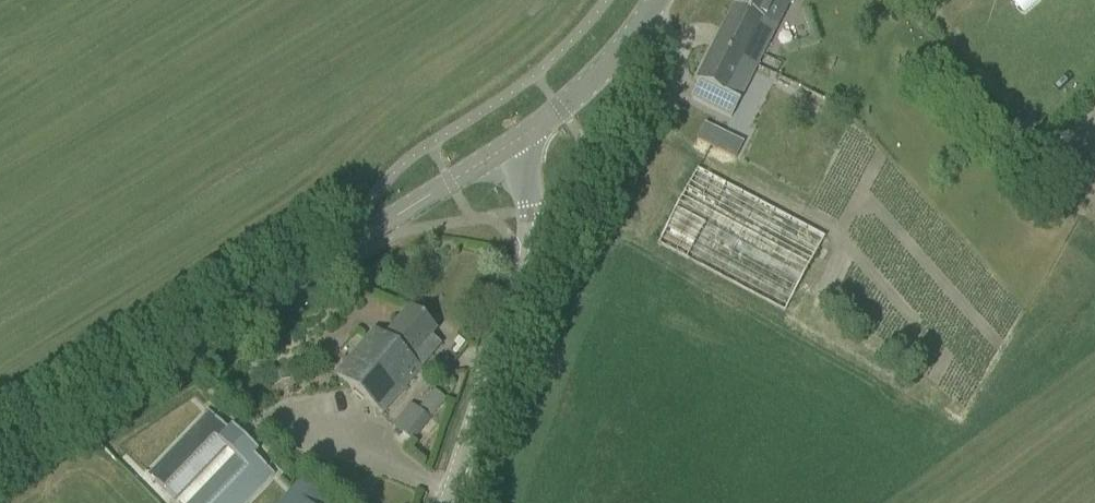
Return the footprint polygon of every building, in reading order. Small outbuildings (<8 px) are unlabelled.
[(777,23),(786,4),(788,5),(790,0),(737,0),(714,45),(757,67),(778,24),(777,23)] [(731,118),(756,67),(714,46),(696,80),(716,91),(708,106),(731,118)] [(696,139),(715,148),(723,132),(704,123),(696,139)] [(840,189),(860,203),(882,172),(863,158),(840,189)] [(656,245),(660,247),(661,245),(784,310),(824,236),(697,169),(656,245)] [(335,375),(381,415),(421,369),(411,360),(436,330),(410,307),(384,337),(374,329),(335,375)] [(273,384),(289,378),(283,364),(267,371),(273,384)] [(392,425),(400,432),(412,441),(444,401),(433,392),(418,411),(410,405),(392,425)] [(254,455),(258,451),(231,425),(227,429),(215,417),(154,481),(174,500),(206,467),(217,478),(192,502),(232,502),(266,467),(254,455)] [(305,475),(278,502),(334,502),(305,475)]
